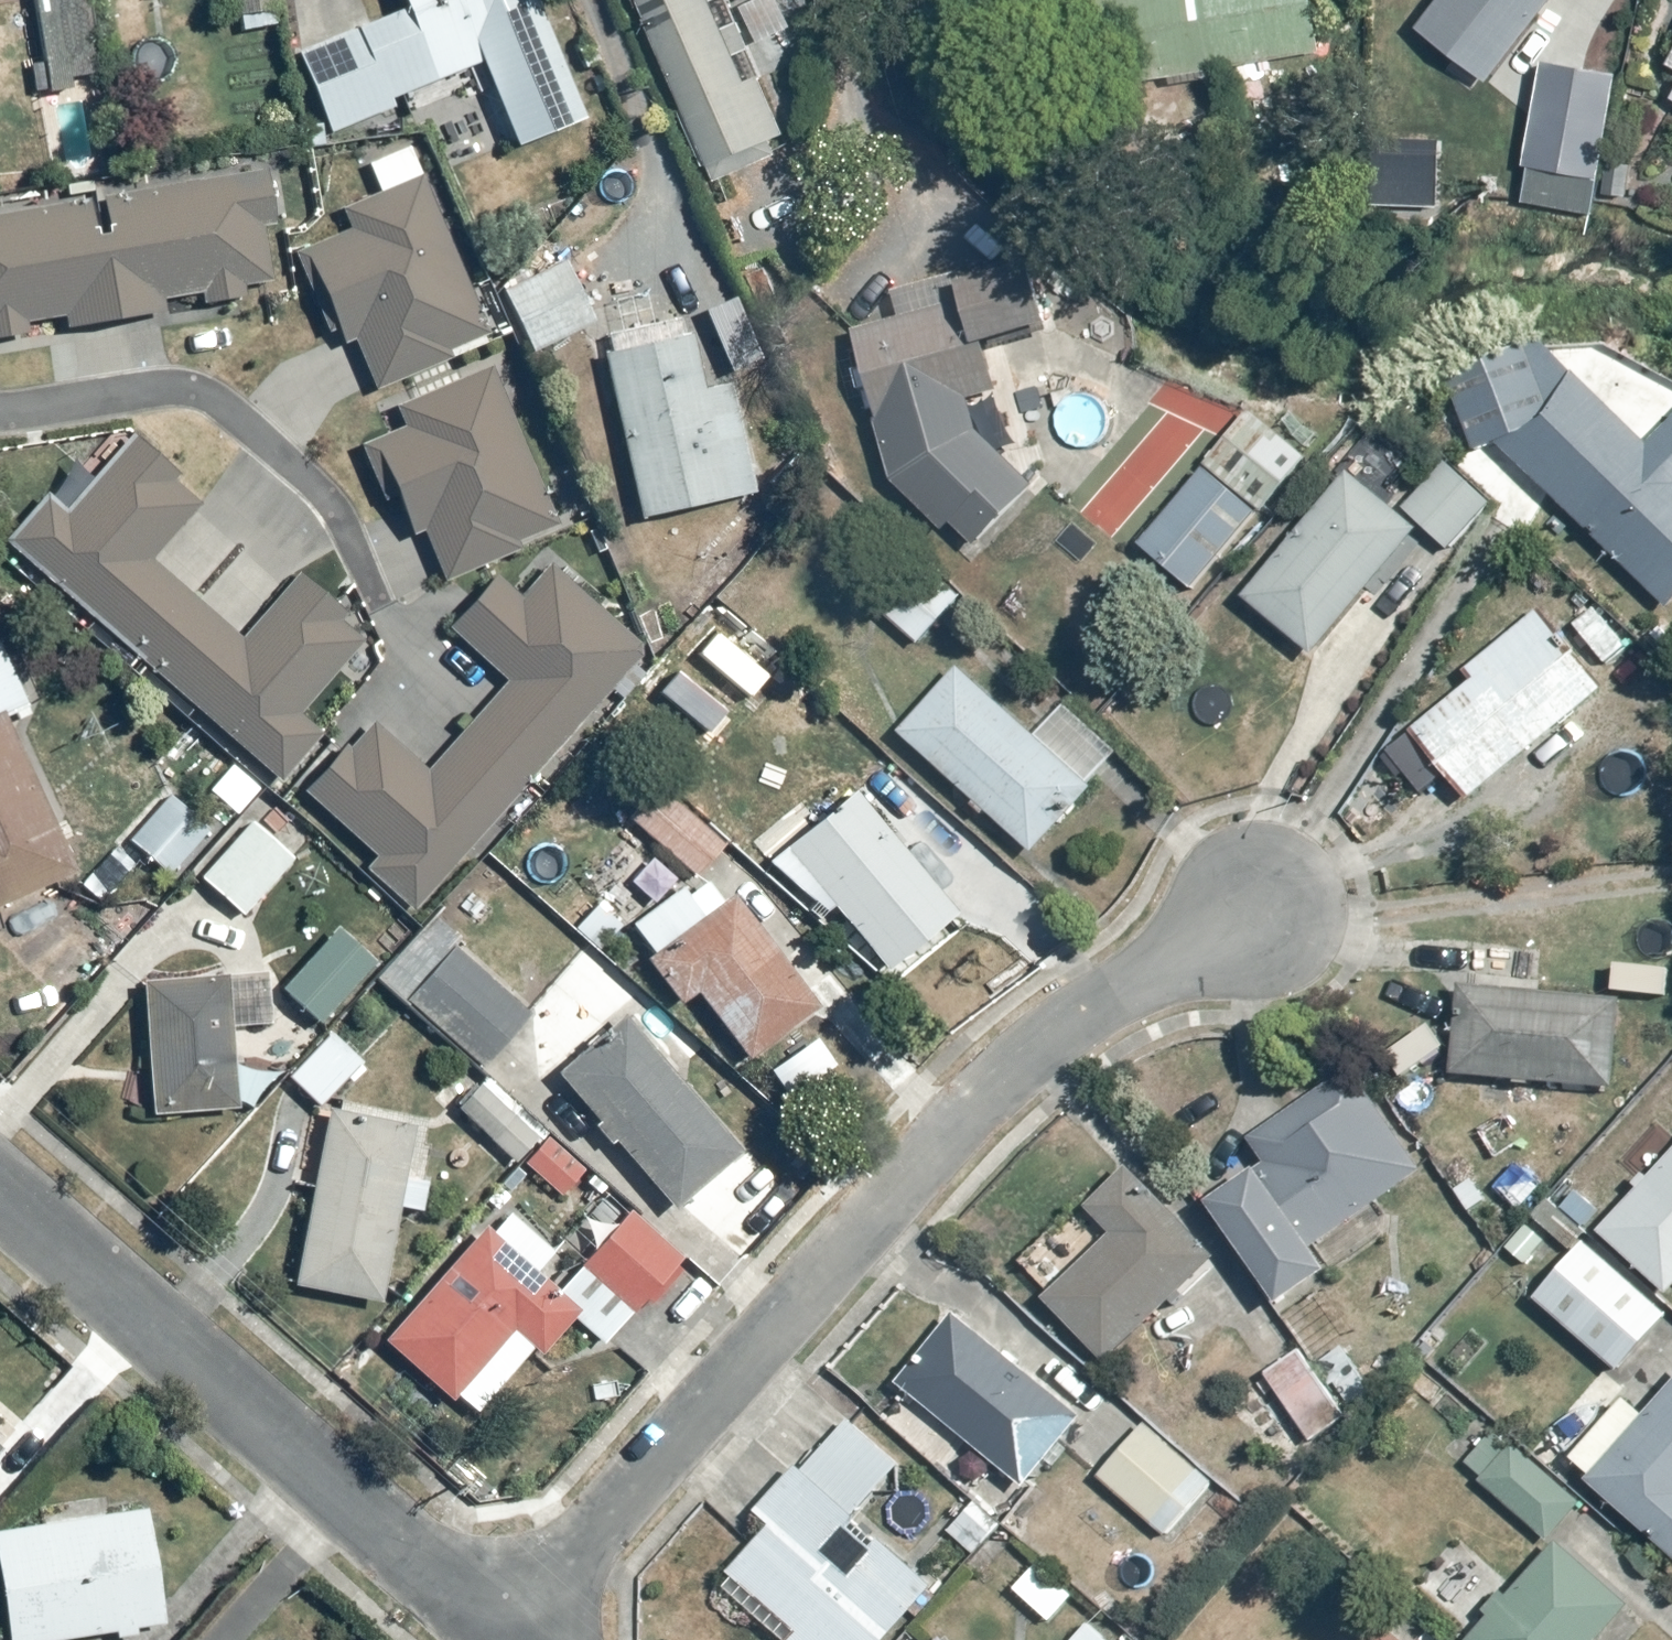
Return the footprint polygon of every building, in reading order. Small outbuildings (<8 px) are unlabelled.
[(42,90),(97,83),(88,0),(31,0),(42,90)] [(227,34),(275,30),(273,0),(225,0),(227,34)] [(478,63),(513,146),(581,118),(531,0),(400,0),(291,46),(328,134),(396,106),(393,99),(478,63)] [(716,169),(787,133),(756,71),(743,78),(705,0),(631,0),(716,169)] [(1104,89),(1319,55),(1310,0),(1090,0),(1104,89)] [(1486,82),(1550,0),(1434,0),(1414,26),(1486,82)] [(1661,62),(1671,68),(1671,42),(1661,62)] [(1618,78),(1544,57),(1529,112),(1603,133),(1618,78)] [(489,338),(406,144),(363,162),(376,193),(344,206),(353,227),(300,249),(341,345),(352,340),(372,387),(489,338)] [(0,210),(0,339),(24,335),(22,321),(58,315),(61,332),(153,318),(150,297),(193,290),(195,306),(238,299),(235,280),(283,273),(267,168),(0,210)] [(568,260),(504,292),(533,354),(598,324),(568,260)] [(956,314),(857,328),(889,483),(972,554),(1037,486),(969,435),(966,395),(993,393),(990,346),(1034,342),(1028,264),(953,270),(956,314)] [(727,324),(602,349),(636,519),(761,495),(727,324)] [(1495,445),(1666,609),(1671,603),(1671,461),(1539,333),(1443,367),(1471,449),(1495,445)] [(543,524),(489,367),(404,396),(416,429),(378,442),(408,529),(422,525),(439,574),(516,548),(512,535),(543,524)] [(47,492),(5,539),(276,780),(316,733),(296,715),(360,643),(290,581),(240,639),(147,557),(195,502),(129,443),(69,511),(47,492)] [(1445,458),(1400,505),(1447,551),(1492,505),(1445,458)] [(1203,466),(1139,543),(1196,592),(1261,516),(1203,466)] [(1344,471),(1239,594),(1352,692),(1426,606),(1389,575),(1421,537),(1344,471)] [(916,551),(871,598),(920,644),(965,596),(916,551)] [(365,875),(415,916),(639,641),(548,567),(520,602),(490,578),(448,629),(509,678),(432,772),(366,718),(304,794),(380,857),(365,875)] [(1595,601),(1570,622),(1608,669),(1634,648),(1595,601)] [(1404,714),(1467,795),(1605,685),(1541,605),(1404,714)] [(66,879),(49,836),(78,824),(48,753),(23,764),(1,712),(28,701),(0,635),(0,907),(66,879)] [(956,664),(893,740),(1032,855),(1096,778),(956,664)] [(640,775),(614,807),(696,874),(722,842),(640,775)] [(185,781),(130,840),(171,877),(225,818),(185,781)] [(955,916),(853,787),(781,844),(883,973),(955,916)] [(257,817),(200,879),(243,918),(300,856),(257,817)] [(676,1007),(694,994),(743,1061),(814,1010),(732,898),(724,903),(705,876),(635,926),(655,953),(643,961),(676,1007)] [(436,915),(376,976),(409,1007),(413,1002),(478,1065),(526,1016),(457,949),(464,943),(436,915)] [(333,928),(281,989),(317,1021),(370,960),(333,928)] [(275,979),(145,986),(152,1119),(235,1114),(234,1100),(268,1098),(266,1067),(233,1068),(231,1025),(277,1023),(275,979)] [(1459,981),(1451,1073),(1618,1088),(1627,997),(1459,981)] [(628,1026),(561,1082),(667,1208),(734,1152),(628,1026)] [(331,1027),(286,1075),(319,1105),(363,1057),(331,1027)] [(1260,1154),(1198,1199),(1273,1308),(1328,1270),(1312,1247),(1422,1170),(1349,1065),(1247,1136),(1260,1154)] [(477,1085),(453,1115),(564,1202),(587,1173),(477,1085)] [(342,1114),(324,1110),(288,1286),(372,1303),(392,1207),(420,1213),(440,1119),(345,1099),(342,1114)] [(1598,1228),(1664,1290),(1671,1282),(1671,1149),(1598,1228)] [(1480,1152),(1445,1174),(1478,1224),(1512,1202),(1480,1152)] [(1077,1263),(1041,1300),(1103,1365),(1218,1256),(1130,1163),(1052,1237),(1077,1263)] [(509,1202),(380,1340),(466,1420),(530,1351),(537,1357),(571,1320),(602,1349),(611,1340),(650,1376),(700,1323),(660,1286),(684,1260),(628,1208),(575,1264),(509,1202)] [(1584,1242),(1533,1299),(1616,1373),(1667,1316),(1584,1242)] [(948,1316),(895,1385),(1033,1491),(1086,1422),(948,1316)] [(1299,1355),(1269,1376),(1308,1433),(1338,1413),(1299,1355)] [(1568,1460),(1671,1553),(1671,1385),(1643,1417),(1623,1398),(1568,1460)] [(1148,1417),(1096,1473),(1167,1539),(1219,1483),(1148,1417)] [(783,1639),(882,1639),(931,1584),(880,1539),(851,1572),(824,1547),(897,1465),(847,1421),(763,1515),(772,1524),(724,1579),(788,1635),(783,1639)] [(1498,1431),(1468,1471),(1546,1537),(1578,1499),(1498,1431)] [(1013,1516),(984,1491),(948,1534),(977,1558),(1013,1516)] [(5,1639),(54,1639),(161,1627),(147,1507),(0,1526),(0,1597),(5,1639)] [(1468,1639),(1591,1639),(1626,1604),(1561,1542),(1468,1639)] [(1036,1558),(1009,1589),(1049,1625),(1077,1594),(1036,1558)] [(1076,1639),(1111,1639),(1091,1623),(1076,1639)] [(1380,1623),(1365,1639),(1401,1639),(1380,1623)] [(1129,1632),(1121,1639),(1138,1639),(1129,1632)]
